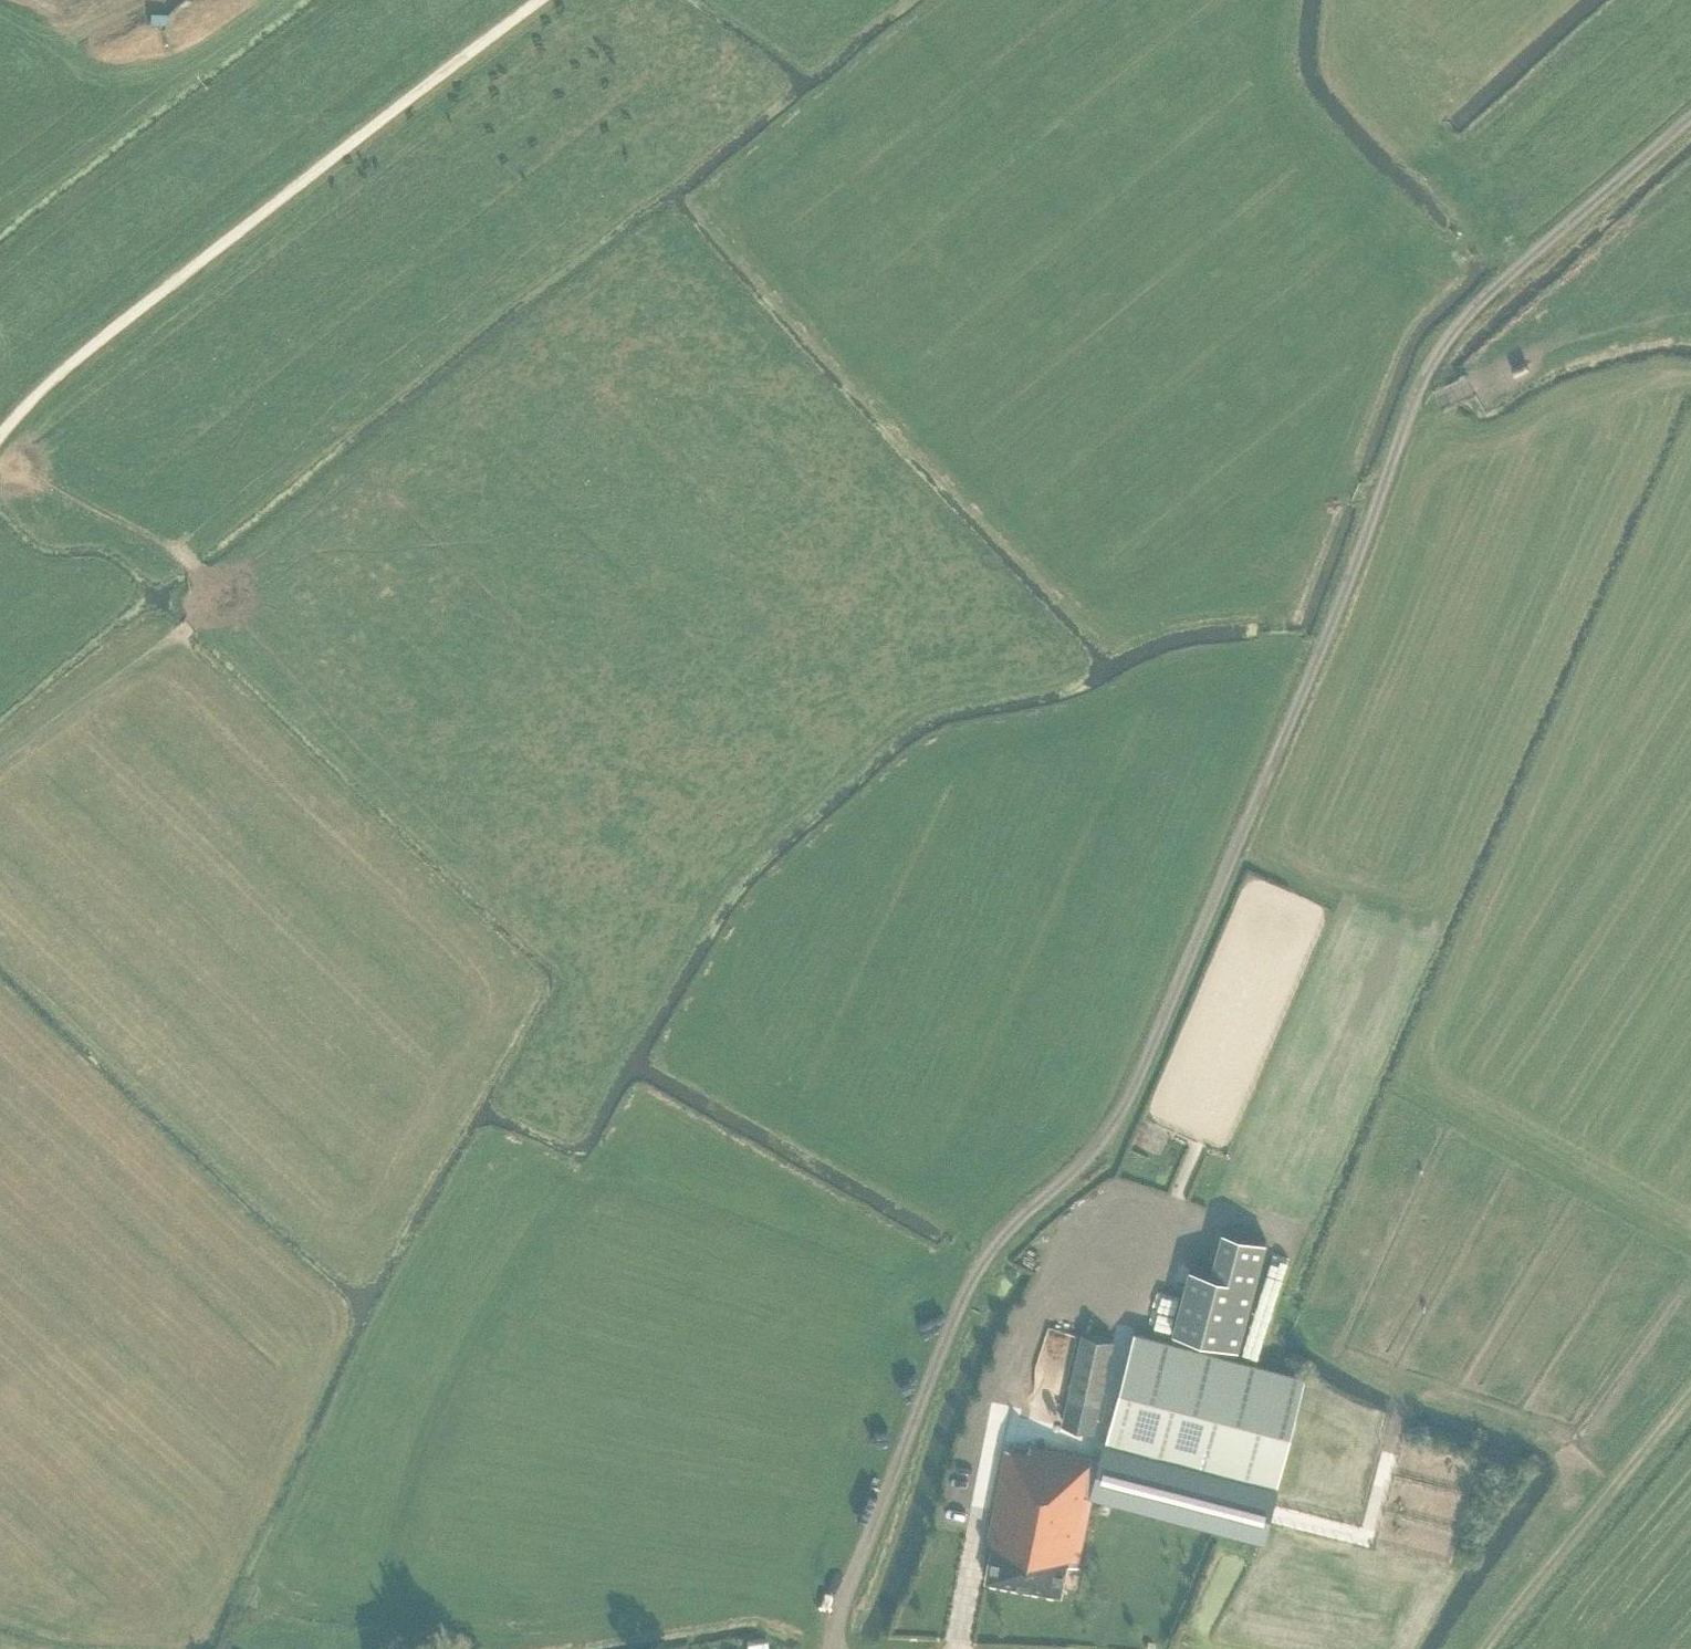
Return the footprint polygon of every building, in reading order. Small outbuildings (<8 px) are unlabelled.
[(1190,1266),(1173,1331),(1238,1348),(1266,1240),(1222,1229),(1211,1271),(1190,1266)] [(1279,1485),(1307,1374),(1135,1330),(1107,1441),(1279,1485)] [(1094,1431),(1101,1395),(1112,1339),(1080,1333),(1069,1389),(1061,1425),(1094,1431)] [(1277,1488),(1106,1443),(1092,1495),(1263,1540),(1277,1488)] [(1076,1564),(1097,1459),(1029,1446),(1028,1450),(1007,1446),(987,1546),(991,1547),(985,1578),(1060,1593),(1066,1562),(1076,1564)]
